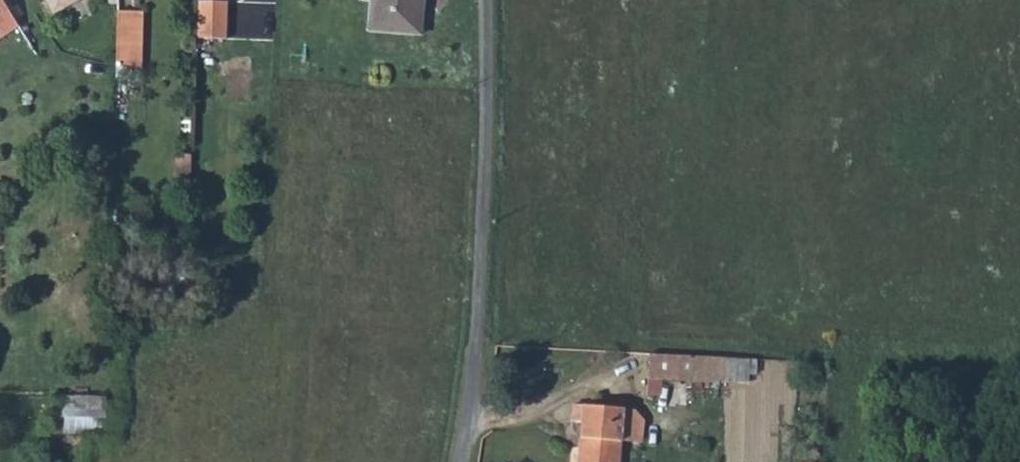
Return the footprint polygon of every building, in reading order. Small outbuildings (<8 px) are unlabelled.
[(4,33),(24,19),(11,0),(0,0),(0,27),(4,33)] [(58,13),(80,0),(51,0),(58,13)] [(226,37),(228,0),(198,0),(197,37),(226,37)] [(416,9),(425,8),(425,0),(372,0),(372,32),(416,32),(416,9)] [(416,32),(426,32),(425,8),(416,9),(416,32)] [(115,69),(143,70),(146,14),(117,14),(115,69)] [(646,375),(710,382),(713,361),(647,354),(646,375)] [(65,429),(106,430),(107,393),(66,392),(65,429)] [(580,430),(620,434),(622,409),(622,408),(570,404),(568,421),(580,422),(580,430)] [(620,434),(620,441),(641,442),(642,420),(633,410),(622,409),(620,434)] [(620,441),(620,434),(580,430),(578,461),(619,461),(620,441)]
